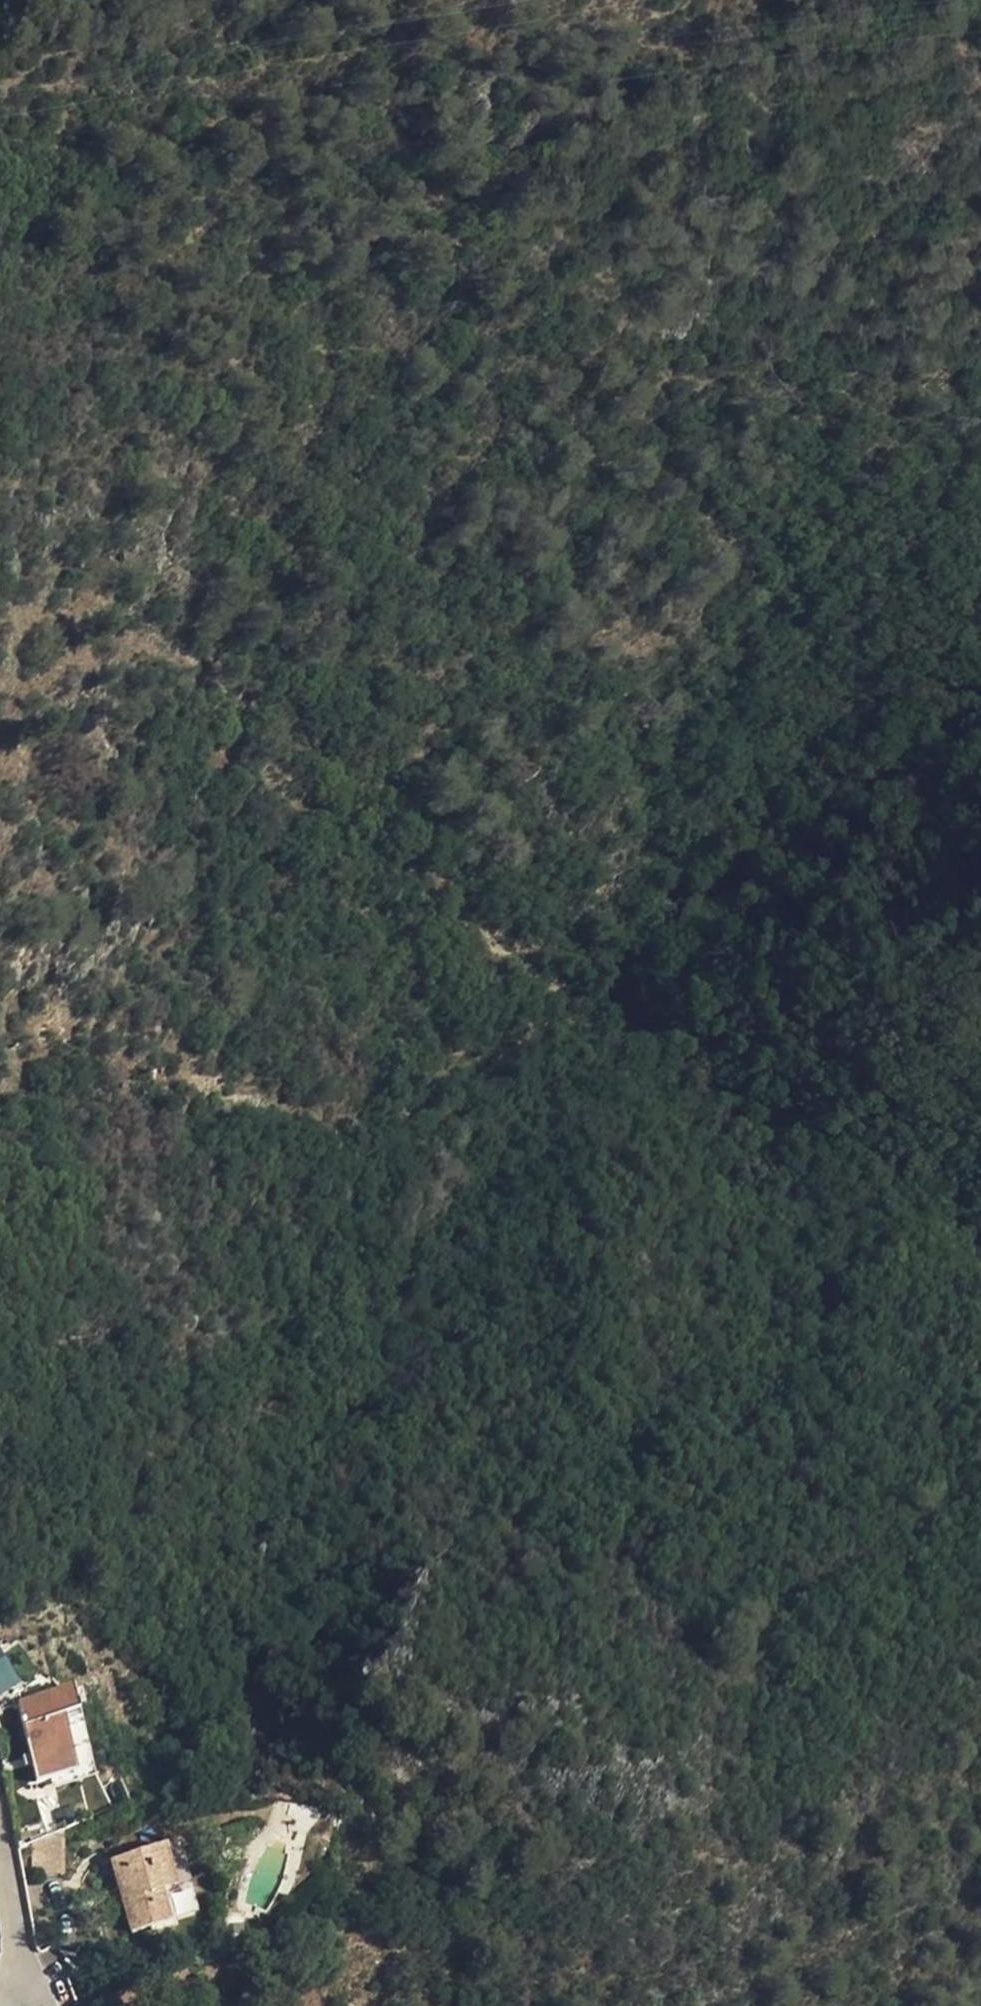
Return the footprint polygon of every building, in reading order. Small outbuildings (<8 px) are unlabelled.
[(3,1698),(15,1691),(0,1664),(0,1692),(3,1698)] [(63,1716),(77,1712),(72,1691),(16,1706),(36,1782),(51,1778),(76,1772),(63,1716)] [(94,1778),(77,1712),(63,1716),(76,1772),(51,1778),(53,1789),(94,1778)] [(63,1831),(31,1843),(30,1873),(64,1873),(63,1831)] [(165,1846),(111,1860),(118,1888),(122,1901),(131,1932),(169,1922),(161,1890),(174,1886),(165,1846)] [(110,1905),(122,1901),(118,1888),(106,1891),(110,1905)] [(254,1922),(259,1909),(248,1904),(243,1917),(254,1922)]
